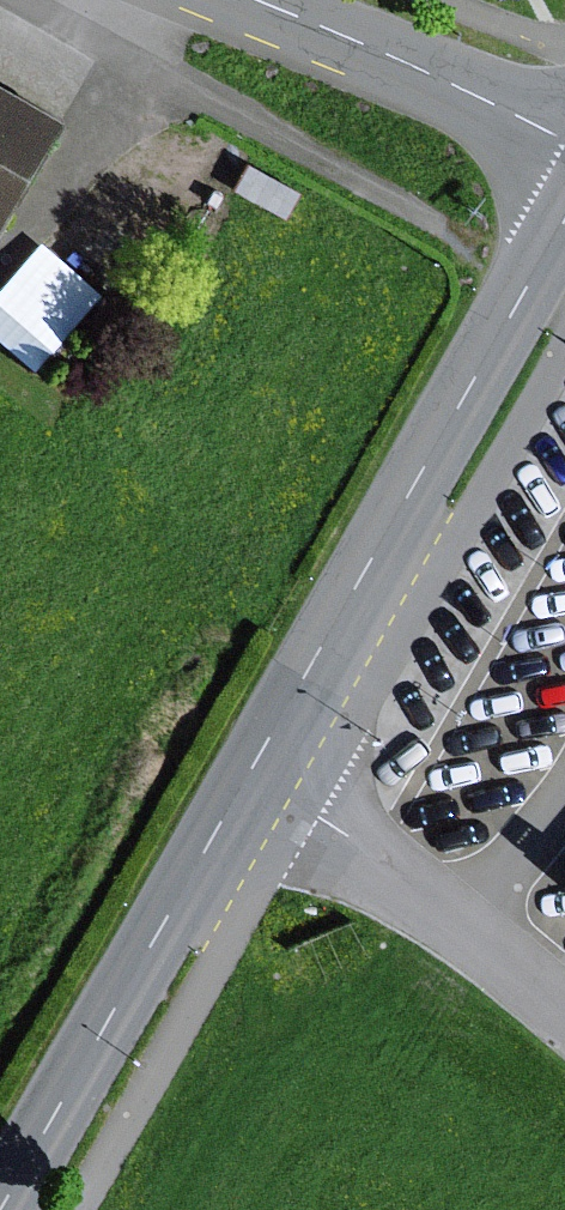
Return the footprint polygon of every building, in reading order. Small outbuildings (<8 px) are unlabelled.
[(0,98),(0,234),(59,132),(0,98)] [(32,256),(2,291),(60,343),(91,308),(32,256)] [(2,291),(0,292),(0,341),(34,372),(60,343),(2,291)]
